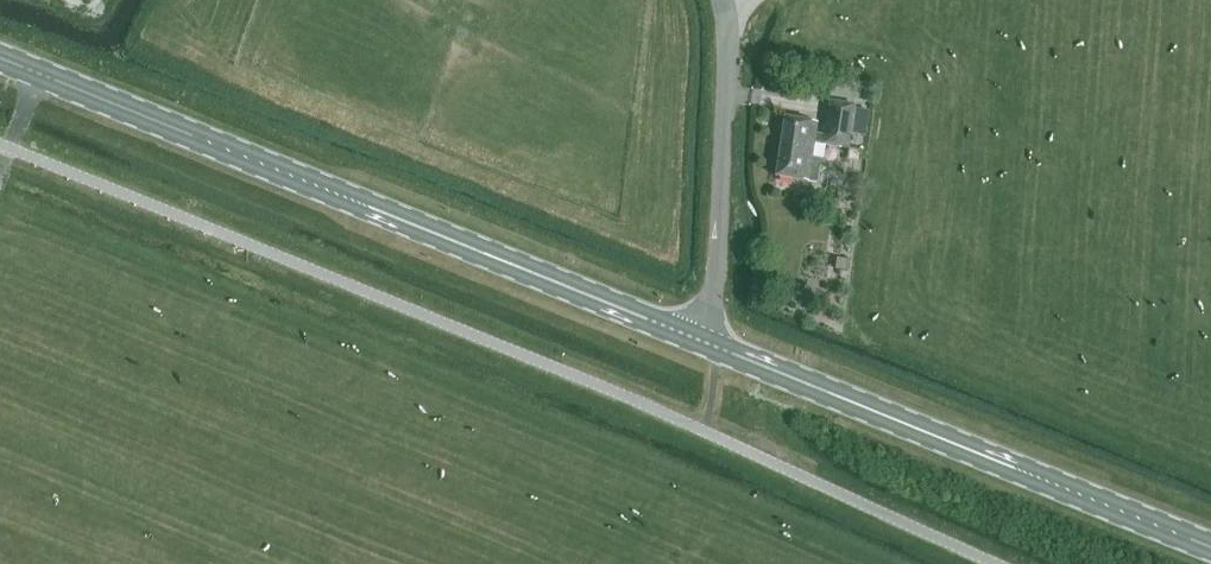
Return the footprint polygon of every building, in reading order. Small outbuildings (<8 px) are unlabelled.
[(864,92),(878,93),(879,83),(865,81),(864,92)] [(777,177),(809,182),(809,181),(818,183),(822,160),(812,158),(815,143),(849,148),(851,135),(855,106),(831,102),(826,135),(816,133),(818,123),(786,118),(777,177)]
